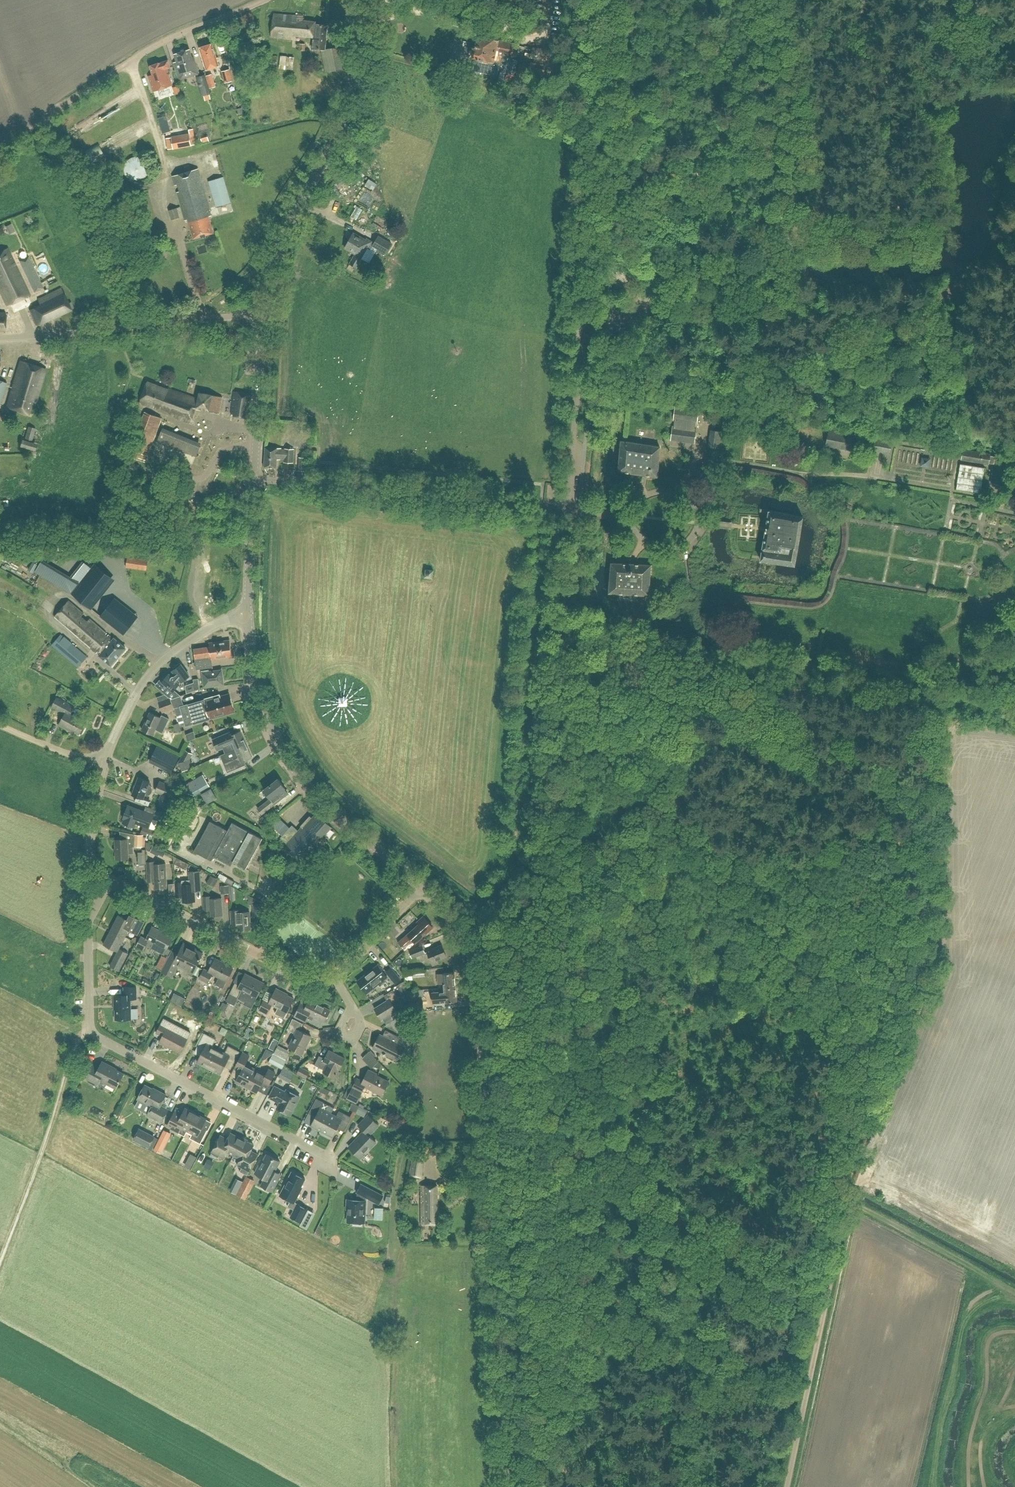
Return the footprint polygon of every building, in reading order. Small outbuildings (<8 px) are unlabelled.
[(316,22),(302,20),(303,17),(273,13),(270,38),(293,40),(294,35),(313,37),(312,49),(321,50),(325,72),(343,69),(339,47),(325,49),(328,25),(316,24),(316,22)] [(499,39),(499,41),(479,36),(476,48),(474,48),(472,50),(470,55),(472,57),(474,58),(471,69),(496,75),(497,71),(512,75),(515,61),(509,59),(510,56),(513,56),(514,56),(517,56),(520,44),(499,39)] [(211,44),(199,48),(207,70),(218,67),(211,44)] [(200,73),(194,57),(193,57),(190,48),(174,54),(177,62),(173,63),(179,80),(200,73)] [(264,65),(271,65),(271,72),(277,73),(277,66),(278,56),(265,55),(264,65)] [(171,85),(166,69),(171,67),(168,61),(151,67),(154,76),(149,78),(154,91),(171,85)] [(539,78),(540,71),(532,69),(533,65),(529,64),(528,68),(519,66),(518,73),(539,78)] [(236,83),(232,68),(222,71),(225,83),(233,81),(234,84),(236,83)] [(205,74),(209,88),(216,86),(211,70),(206,72),(206,74),(205,74)] [(209,88),(205,74),(197,77),(202,96),(211,93),(209,88)] [(156,101),(160,119),(165,117),(161,100),(156,101)] [(72,132),(78,127),(74,123),(68,128),(72,132)] [(167,150),(192,145),(192,144),(196,143),(194,129),(188,130),(189,133),(184,133),(182,124),(170,126),(171,136),(171,137),(165,138),(167,150)] [(128,137),(138,132),(136,128),(126,132),(128,137)] [(133,183),(135,184),(137,184),(140,184),(142,183),(144,182),(145,181),(147,180),(148,178),(150,176),(150,174),(151,172),(151,170),(151,168),(150,166),(149,164),(148,162),(146,160),(144,159),(143,158),(140,157),(138,157),(136,157),(134,157),(132,158),(130,159),(128,160),(127,162),(126,164),(125,166),(124,168),(124,170),(124,172),(124,174),(125,176),(126,178),(128,180),(129,181),(131,182),(133,183)] [(175,186),(178,185),(179,192),(177,192),(184,218),(186,223),(189,222),(194,239),(214,233),(210,217),(212,216),(198,168),(172,176),(175,186)] [(223,176),(208,181),(216,207),(231,203),(223,176)] [(373,246),(386,254),(392,244),(379,236),(374,243),(355,232),(345,248),(355,254),(350,264),(357,268),(369,249),(371,250),(373,246)] [(7,306),(29,295),(7,249),(0,252),(0,292),(7,306)] [(44,287),(29,256),(19,261),(34,292),(44,287)] [(72,311),(71,309),(74,307),(72,301),(68,303),(64,294),(33,308),(29,310),(36,326),(40,324),(41,325),(72,311)] [(65,322),(72,328),(79,321),(72,315),(65,322)] [(234,327),(228,337),(240,344),(246,334),(234,327)] [(33,403),(36,404),(47,369),(21,361),(6,407),(29,415),(33,403)] [(199,392),(198,398),(149,381),(139,403),(170,416),(191,423),(195,407),(211,411),(219,413),(223,398),(199,392)] [(230,415),(249,418),(253,396),(234,392),(230,415)] [(673,421),(675,421),(674,426),(673,425),(671,440),(695,443),(697,428),(695,428),(696,424),(697,425),(700,410),(675,406),(673,421)] [(145,413),(129,455),(146,461),(162,419),(145,413)] [(36,428),(28,426),(25,439),(32,441),(36,428)] [(157,441),(196,457),(202,443),(163,427),(157,441)] [(854,432),(829,427),(825,445),(850,450),(854,432)] [(725,431),(710,429),(707,447),(722,449),(725,431)] [(893,439),(875,436),(873,450),(890,453),(893,439)] [(621,441),(618,472),(649,476),(658,477),(660,446),(621,441)] [(26,442),(24,449),(41,452),(43,446),(26,442)] [(280,459),(284,459),(284,462),(293,463),(294,449),(285,448),(284,456),(281,455),(282,448),(265,447),(264,468),(277,468),(277,459),(280,459)] [(989,465),(989,463),(994,464),(991,482),(1006,485),(1010,456),(995,454),(995,456),(990,455),(991,454),(962,450),(961,460),(989,465)] [(306,470),(306,457),(299,457),(298,470),(306,470)] [(985,467),(960,463),(956,489),(981,494),(985,467)] [(769,510),(761,560),(795,565),(803,517),(769,510)] [(127,568),(147,570),(148,560),(128,557),(127,568)] [(612,563),(608,593),(650,596),(652,565),(633,564),(626,563),(612,563)] [(423,579),(432,581),(434,571),(425,569),(423,579)] [(97,588),(83,578),(71,593),(85,603),(97,588)] [(51,595),(54,589),(47,585),(44,592),(51,595)] [(124,634),(138,616),(115,598),(100,616),(124,634)] [(55,616),(96,651),(97,651),(98,650),(99,652),(98,653),(111,664),(126,647),(114,637),(114,638),(109,633),(107,635),(106,633),(107,632),(90,617),(87,620),(81,615),(83,612),(69,600),(55,616)] [(131,601),(128,605),(136,611),(139,608),(131,601)] [(61,634),(52,645),(78,668),(88,657),(61,634)] [(209,643),(209,647),(194,649),(197,669),(213,666),(212,660),(232,657),(230,640),(209,643)] [(168,687),(163,692),(170,698),(171,698),(171,699),(181,696),(174,690),(180,683),(181,682),(190,676),(180,662),(173,667),(174,669),(173,670),(173,671),(170,675),(169,674),(162,681),(168,687)] [(205,685),(223,682),(222,669),(209,671),(209,669),(203,670),(205,685)] [(236,711),(230,694),(221,697),(220,695),(181,706),(187,726),(236,711)] [(170,698),(159,702),(163,713),(175,708),(171,699),(171,698),(170,698)] [(175,701),(177,706),(184,704),(182,698),(175,701)] [(54,708),(65,713),(59,725),(79,734),(80,733),(82,734),(85,728),(83,727),(85,722),(71,715),(75,706),(58,699),(54,708)] [(156,729),(163,733),(170,719),(162,715),(161,717),(150,712),(142,729),(153,735),(156,729)] [(230,731),(219,736),(213,739),(218,750),(233,743),(236,749),(247,744),(241,730),(231,734),(230,731)] [(192,741),(198,738),(195,731),(189,734),(192,741)] [(247,744),(236,749),(239,756),(224,762),(228,772),(246,764),(244,761),(252,758),(247,744)] [(158,746),(150,762),(171,772),(178,757),(158,746)] [(178,763),(190,760),(193,753),(185,749),(178,763)] [(150,781),(139,777),(132,795),(143,799),(145,795),(146,795),(147,795),(149,795),(151,794),(152,792),(153,791),(153,788),(152,787),(151,785),(149,784),(150,781)] [(288,793),(285,789),(286,788),(278,779),(264,789),(271,798),(258,808),(262,814),(288,793)] [(174,786),(160,780),(155,791),(161,794),(159,800),(167,803),(170,797),(169,796),(174,786)] [(186,792),(194,796),(211,787),(206,780),(197,785),(193,780),(182,786),(186,792)] [(208,803),(216,798),(211,789),(202,794),(208,803)] [(128,806),(124,817),(125,818),(123,823),(134,827),(136,822),(142,824),(142,823),(150,826),(156,810),(146,806),(144,812),(128,806)] [(266,823),(277,814),(273,809),(262,817),(266,823)] [(305,822),(322,837),(332,827),(317,813),(312,818),(310,816),(305,822)] [(211,861),(214,857),(231,866),(233,862),(246,869),(262,839),(233,822),(228,831),(211,821),(194,851),(211,861)] [(322,837),(305,822),(301,826),(302,827),(298,831),(293,826),(291,827),(313,847),(322,837)] [(155,829),(144,825),(141,833),(152,837),(155,829)] [(313,847),(291,827),(282,838),(287,842),(287,843),(303,858),(313,847)] [(129,853),(134,853),(134,846),(145,846),(145,843),(144,843),(144,835),(134,834),(122,832),(122,839),(116,839),(116,860),(129,859),(129,853)] [(162,848),(152,844),(149,851),(158,856),(162,848)] [(148,882),(155,881),(156,888),(167,888),(166,864),(155,864),(155,862),(147,862),(148,882)] [(196,901),(195,891),(202,890),(201,870),(188,871),(189,884),(183,884),(183,882),(175,882),(176,897),(183,897),(184,902),(196,901)] [(203,896),(204,911),(211,910),(212,916),(223,915),(222,897),(211,898),(210,896),(203,896)] [(263,903),(254,903),(254,915),(264,914),(263,903)] [(250,911),(242,912),(242,909),(231,910),(232,925),(239,924),(239,930),(251,929),(250,911)] [(111,929),(126,937),(131,927),(139,932),(145,922),(128,913),(126,918),(119,915),(111,929)] [(426,918),(399,942),(407,951),(434,927),(426,918)] [(141,937),(137,946),(144,949),(147,944),(165,953),(173,936),(152,926),(146,939),(141,937)] [(126,937),(111,929),(104,944),(118,951),(110,966),(119,970),(128,953),(119,948),(126,937)] [(172,976),(177,966),(193,974),(193,973),(198,976),(202,968),(197,965),(203,953),(191,947),(191,946),(184,942),(178,953),(173,951),(169,959),(162,955),(156,967),(163,970),(163,971),(172,976)] [(439,963),(438,960),(447,957),(442,943),(427,949),(434,966),(439,963)] [(412,958),(426,953),(423,944),(409,950),(412,958)] [(199,978),(209,983),(214,974),(219,977),(216,984),(223,988),(233,969),(215,959),(208,971),(204,969),(199,978)] [(367,993),(388,976),(378,964),(357,981),(367,993)] [(402,979),(391,966),(385,971),(396,984),(402,979)] [(425,969),(405,971),(406,979),(413,979),(413,977),(425,976),(425,969)] [(257,998),(265,983),(239,971),(234,982),(235,983),(226,1001),(235,1005),(242,990),(257,998)] [(444,988),(456,987),(454,972),(437,973),(438,984),(444,983),(444,988)] [(131,998),(137,998),(137,986),(124,987),(124,995),(114,995),(114,1005),(115,1005),(116,1019),(132,1019),(131,998)] [(433,1003),(440,1003),(457,1001),(456,987),(444,988),(445,992),(432,993),(433,1003)] [(267,1014),(272,1004),(288,1012),(295,998),(276,989),(269,1003),(264,1001),(259,1010),(267,1014)] [(384,995),(387,1000),(375,1007),(382,1019),(403,1006),(393,989),(384,995)] [(331,1010),(319,1004),(319,1002),(316,1000),(316,999),(311,997),(307,1004),(302,1002),(294,1016),(306,1022),(308,1018),(313,1020),(314,1017),(325,1022),(331,1010)] [(303,1054),(312,1036),(301,1030),(304,1023),(293,1018),(287,1030),(295,1034),(289,1047),(303,1054)] [(180,1052),(187,1038),(170,1030),(172,1025),(163,1020),(156,1033),(163,1036),(159,1042),(168,1047),(169,1046),(180,1052)] [(244,1036),(248,1038),(253,1030),(249,1027),(244,1036)] [(197,1062),(209,1068),(219,1050),(212,1046),(216,1039),(217,1036),(213,1034),(212,1037),(204,1033),(197,1047),(204,1050),(197,1062)] [(399,1061),(405,1047),(408,1048),(411,1042),(409,1041),(397,1035),(394,1042),(379,1034),(373,1047),(399,1061)] [(219,1050),(209,1068),(221,1074),(227,1062),(233,1065),(240,1051),(229,1045),(225,1053),(219,1050)] [(323,1071),(335,1078),(345,1059),(329,1050),(325,1058),(320,1056),(315,1064),(324,1069),(323,1071)] [(247,1087),(256,1069),(246,1064),(250,1056),(243,1052),(235,1067),(242,1071),(236,1082),(247,1087)] [(282,1068),(286,1061),(273,1054),(270,1062),(282,1068)] [(377,1073),(383,1067),(375,1058),(368,1063),(377,1073)] [(116,1088),(124,1074),(113,1068),(114,1067),(103,1061),(99,1068),(93,1065),(86,1077),(99,1084),(100,1080),(116,1088)] [(306,1078),(310,1071),(301,1067),(298,1073),(306,1078)] [(256,1069),(247,1087),(257,1093),(263,1082),(269,1085),(276,1073),(269,1069),(266,1075),(256,1069)] [(347,1098),(357,1103),(365,1087),(382,1095),(389,1081),(367,1071),(362,1082),(356,1080),(347,1098)] [(162,1122),(169,1109),(161,1105),(166,1094),(157,1090),(157,1091),(145,1085),(138,1099),(152,1106),(148,1115),(162,1122)] [(290,1114),(300,1097),(287,1090),(286,1092),(275,1086),(270,1097),(280,1102),(277,1108),(290,1114)] [(309,1113),(316,1116),(311,1125),(322,1131),(331,1113),(326,1110),(329,1105),(316,1098),(309,1113)] [(181,1116),(176,1114),(174,1112),(167,1126),(185,1135),(187,1130),(196,1113),(186,1108),(181,1116)] [(331,1113),(322,1131),(333,1136),(337,1128),(344,1131),(352,1117),(339,1110),(336,1116),(331,1113)] [(196,1113),(187,1130),(193,1133),(190,1138),(201,1144),(208,1130),(202,1128),(207,1119),(196,1113)] [(368,1115),(358,1125),(364,1131),(349,1147),(361,1158),(376,1141),(368,1134),(378,1124),(368,1115)] [(155,1136),(139,1127),(133,1139),(149,1147),(155,1136)] [(160,1137),(168,1141),(171,1133),(164,1130),(160,1137)] [(210,1156),(215,1158),(217,1159),(219,1155),(224,1158),(227,1151),(234,1154),(243,1137),(238,1135),(237,1136),(231,1133),(223,1147),(216,1143),(210,1156)] [(243,1137),(234,1154),(240,1158),(237,1164),(242,1167),(240,1171),(247,1175),(253,1162),(246,1159),(254,1144),(247,1141),(248,1140),(243,1137)] [(423,1177),(426,1149),(413,1147),(409,1175),(423,1177)] [(272,1191),(281,1174),(275,1171),(280,1161),(267,1154),(263,1161),(261,1160),(255,1173),(265,1178),(261,1185),(272,1191)] [(208,1158),(204,1166),(210,1170),(214,1162),(208,1158)] [(301,1222),(308,1209),(295,1202),(300,1192),(299,1192),(305,1179),(292,1172),(280,1195),(291,1200),(288,1206),(295,1209),(291,1216),(301,1222)] [(250,1199),(259,1180),(249,1175),(240,1194),(250,1199)] [(236,1178),(233,1184),(240,1188),(243,1181),(236,1178)] [(366,1197),(371,1199),(379,1204),(383,1196),(362,1184),(357,1192),(360,1193),(359,1200),(347,1199),(347,1209),(348,1209),(347,1222),(365,1222),(366,1201),(366,1200),(366,1197)] [(439,1224),(438,1184),(420,1184),(420,1223),(424,1223),(424,1224),(439,1224)] [(983,1202),(973,1204),(975,1213),(985,1210),(983,1202)] [(312,1228),(316,1219),(311,1217),(307,1226),(312,1228)]
